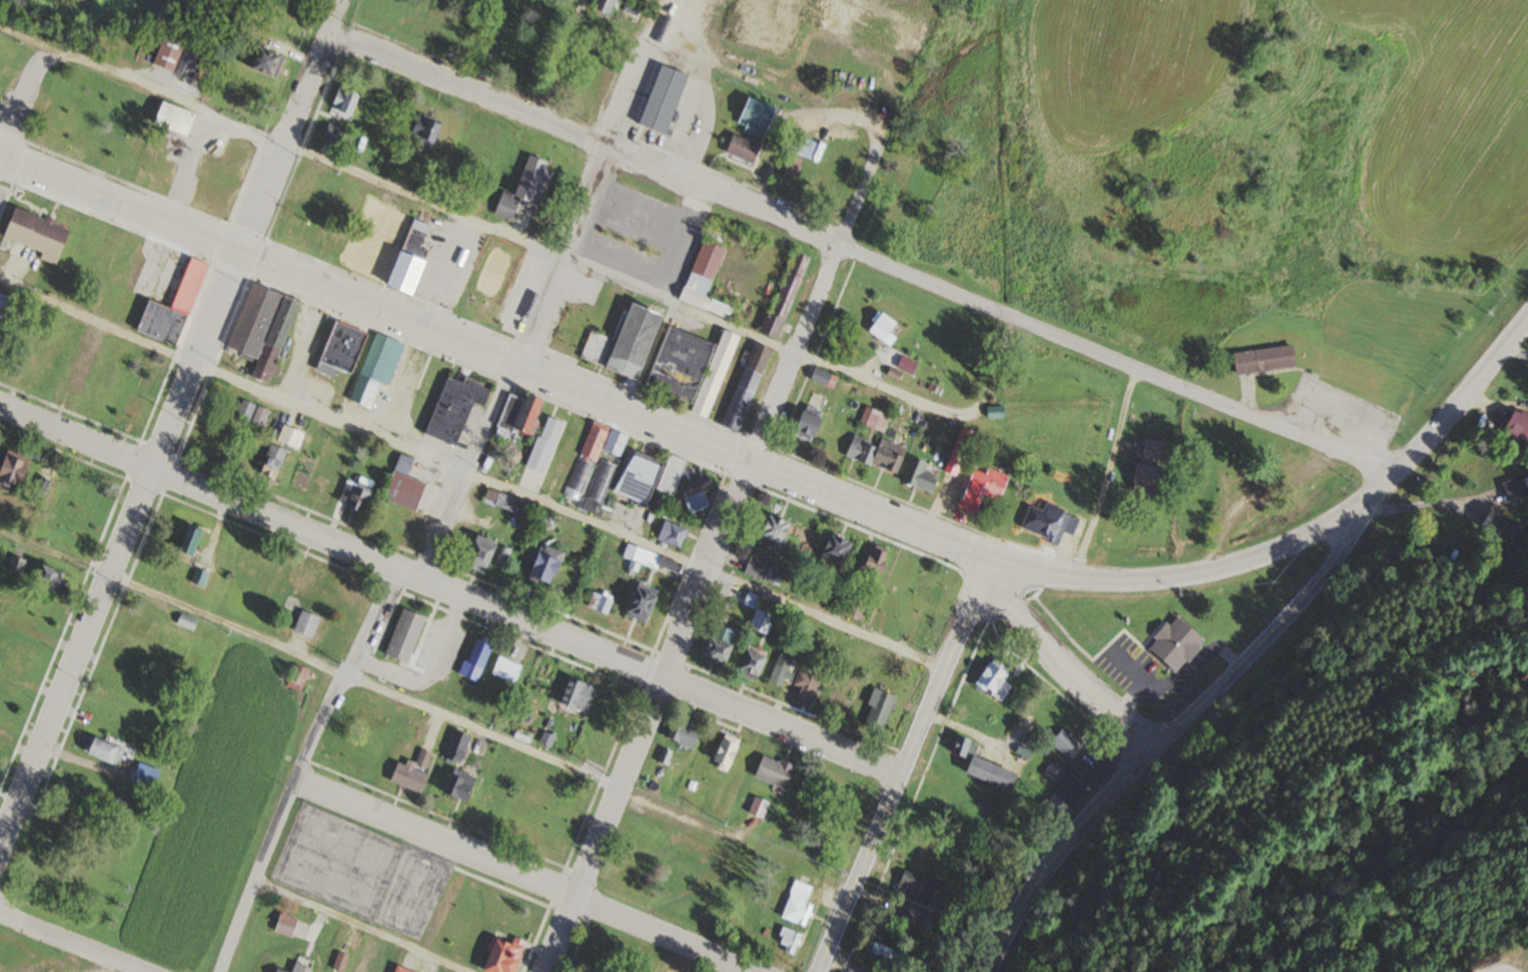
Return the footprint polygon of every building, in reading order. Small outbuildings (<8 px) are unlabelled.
[(609,15),(615,0),(594,0),(591,8),(609,15)] [(191,79),(199,58),(180,51),(185,35),(164,28),(152,65),(191,79)] [(265,52),(269,42),(258,37),(246,68),(274,79),(282,59),(265,52)] [(684,74),(656,64),(636,124),(664,133),(684,74)] [(348,116),(357,94),(337,85),(328,107),(348,116)] [(736,117),(764,130),(773,109),(746,96),(736,117)] [(150,125),(185,137),(193,113),(158,102),(150,125)] [(406,135),(428,146),(438,125),(416,115),(406,135)] [(344,129),(326,124),(320,142),(338,148),(344,129)] [(722,151),(749,164),(757,145),(730,133),(722,151)] [(801,157),(809,140),(793,133),(785,150),(801,157)] [(500,190),(492,215),(510,221),(515,202),(533,208),(547,161),(525,154),(513,194),(500,190)] [(800,160),(786,155),(780,171),(793,177),(800,160)] [(396,250),(400,236),(391,233),(403,199),(378,190),(351,273),(409,292),(421,258),(396,250)] [(52,264),(66,232),(12,209),(0,236),(40,253),(38,258),(52,264)] [(461,309),(495,320),(520,248),(486,236),(461,309)] [(730,306),(706,298),(722,247),(698,239),(678,302),(726,317),(730,306)] [(806,257),(790,251),(761,333),(777,339),(806,257)] [(173,346),(206,264),(188,257),(168,308),(123,290),(110,321),(173,346)] [(298,301),(247,283),(224,349),(252,359),(246,376),(267,384),(270,375),(276,377),(280,365),(276,363),(298,301)] [(13,301),(0,295),(0,316),(4,318),(13,301)] [(576,360),(577,357),(598,364),(607,338),(588,332),(595,311),(558,299),(542,349),(576,360)] [(660,314),(626,302),(603,367),(637,379),(660,314)] [(865,332),(880,342),(893,323),(878,312),(865,332)] [(331,377),(334,369),(351,374),(364,331),(331,321),(315,371),(331,377)] [(706,418),(736,335),(720,329),(715,344),(665,326),(644,386),(690,402),(687,412),(706,418)] [(373,333),(358,375),(387,385),(402,343),(373,333)] [(737,432),(769,349),(751,342),(719,425),(737,432)] [(1288,346),(1291,367),(1235,375),(1231,355),(1288,346)] [(896,366),(911,374),(915,365),(900,358),(896,366)] [(834,376),(812,368),(808,379),(829,388),(834,376)] [(454,445),(470,402),(482,407),(490,387),(463,377),(461,382),(444,375),(423,434),(454,445)] [(510,426),(526,433),(539,399),(524,393),(510,426)] [(231,416),(239,401),(227,395),(219,411),(231,416)] [(234,418),(249,424),(261,428),(268,411),(255,406),(241,401),(234,418)] [(809,441),(820,411),(800,404),(789,434),(809,441)] [(1520,413),(1509,407),(1497,434),(1524,446),(1527,438),(1527,409),(1523,407),(1520,413)] [(541,474),(561,422),(544,416),(524,468),(541,474)] [(595,462),(605,428),(572,418),(562,452),(595,462)] [(601,450),(618,457),(626,435),(609,429),(601,450)] [(894,474),(904,448),(878,438),(875,445),(851,436),(843,457),(868,466),(868,465),(894,474)] [(1167,441),(1142,440),(1141,460),(1166,462),(1167,441)] [(256,473),(272,480),(286,451),(270,444),(256,473)] [(630,451),(612,491),(641,504),(660,464),(630,451)] [(413,510),(422,483),(406,477),(412,458),(397,453),(381,499),(413,510)] [(0,455),(0,485),(21,484),(19,454),(0,455)] [(672,496),(685,461),(667,455),(654,489),(672,496)] [(922,471),(925,463),(908,457),(900,483),(929,492),(935,475),(922,471)] [(576,500),(593,466),(579,459),(562,493),(576,500)] [(1130,492),(1160,492),(1160,464),(1130,464),(1130,492)] [(1001,500),(1001,472),(963,472),(963,507),(968,507),(968,500),(1001,500)] [(1500,484),(1508,502),(1527,493),(1519,475),(1500,484)] [(362,512),(368,487),(343,481),(339,500),(345,501),(343,508),(362,512)] [(522,517),(528,505),(487,487),(482,499),(522,517)] [(1062,532),(1071,536),(1078,520),(1054,510),(1046,527),(1031,520),(1026,530),(1057,544),(1062,532)] [(787,522),(764,515),(757,536),(767,540),(765,545),(778,549),(787,522)] [(686,530),(663,519),(654,538),(678,548),(686,530)] [(172,557),(187,563),(199,531),(183,526),(172,557)] [(817,554),(839,564),(849,542),(827,532),(817,554)] [(485,573),(493,541),(471,534),(462,566),(485,573)] [(561,551),(537,543),(526,577),(549,585),(561,551)] [(855,580),(874,585),(884,550),(865,545),(855,580)] [(655,558),(643,550),(637,559),(649,567),(655,558)] [(743,575),(774,583),(778,565),(747,557),(743,575)] [(669,570),(672,563),(661,558),(658,565),(669,570)] [(54,593),(62,574),(36,563),(28,582),(54,593)] [(189,583),(201,587),(205,575),(193,570),(189,583)] [(633,583),(620,616),(641,624),(654,592),(633,583)] [(611,599),(592,591),(585,607),(604,615),(611,599)] [(758,597),(746,592),(742,605),(753,609),(758,597)] [(408,662),(422,616),(398,608),(384,655),(408,662)] [(291,631),(310,639),(318,618),(299,610),(291,631)] [(773,618),(756,610),(748,627),(765,635),(773,618)] [(192,631),(196,621),(179,615),(175,625),(192,631)] [(1172,672),(1200,640),(1174,618),(1147,650),(1172,672)] [(735,633),(713,624),(699,657),(722,666),(735,633)] [(491,646),(474,638),(456,673),(474,682),(491,646)] [(733,668),(749,680),(766,656),(750,644),(733,668)] [(766,683),(782,689),(793,659),(778,653),(766,683)] [(489,673),(512,684),(521,667),(498,655),(489,673)] [(1009,686),(1001,682),(1006,674),(986,662),(972,685),(1000,701),(1009,686)] [(544,697),(554,673),(532,663),(522,688),(544,697)] [(306,670),(292,665),(285,687),(299,691),(306,670)] [(788,699),(807,706),(818,678),(799,671),(788,699)] [(557,701),(583,713),(594,689),(569,677),(557,701)] [(618,699),(600,689),(592,703),(610,713),(618,699)] [(860,724),(882,731),(893,696),(871,689),(860,724)] [(692,748),(698,727),(671,719),(664,740),(692,748)] [(1064,756),(1077,740),(1061,727),(1048,744),(1064,756)] [(468,735),(452,729),(441,757),(458,763),(468,735)] [(738,741),(722,733),(707,764),(723,772),(738,741)] [(115,767),(121,751),(87,736),(80,752),(115,767)] [(963,774),(1009,792),(1016,774),(972,757),(977,744),(955,736),(949,753),(968,760),(963,774)] [(503,759),(524,769),(527,763),(519,759),(521,754),(508,748),(503,759)] [(423,769),(431,754),(421,749),(414,764),(423,769)] [(793,765),(760,754),(752,778),(785,789),(793,765)] [(427,774),(395,762),(387,781),(420,793),(427,774)] [(1044,774),(1055,783),(1064,773),(1052,763),(1044,774)] [(130,782),(152,789),(158,770),(135,764),(130,782)] [(446,798),(470,795),(466,773),(443,776),(446,798)] [(747,812),(760,818),(766,803),(754,798),(747,812)] [(919,926),(935,884),(903,871),(895,890),(905,893),(895,917),(919,926)] [(805,926),(811,906),(805,904),(810,886),(792,880),(780,919),(805,926)] [(295,919),(277,914),(272,933),(290,938),(295,919)] [(800,933),(781,928),(775,949),(794,955),(800,933)] [(483,971),(512,971),(523,941),(511,937),(509,944),(492,938),(480,971),(483,971)] [(308,970),(291,963),(288,971),(307,971),(308,970)]
